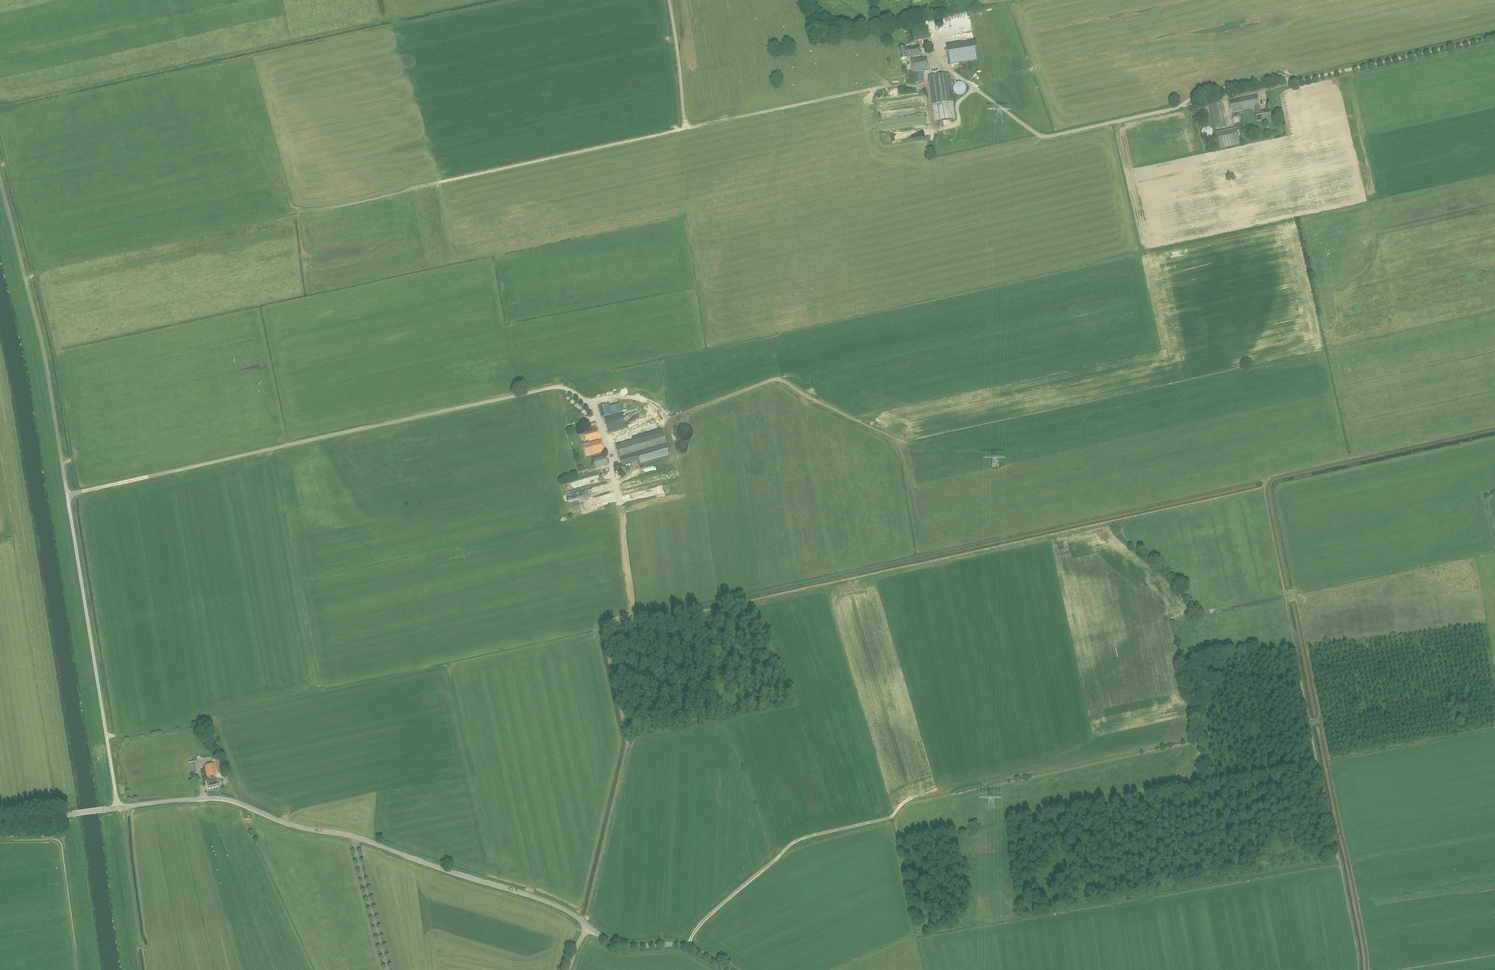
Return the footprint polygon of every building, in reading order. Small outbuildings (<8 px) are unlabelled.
[(944,25),(943,20),(938,19),(935,22),(936,27),(940,28),(944,25)] [(976,43),(946,47),(949,64),(978,60),(976,43)] [(929,69),(927,57),(913,59),(913,57),(921,56),(919,46),(907,48),(906,47),(899,48),(900,59),(908,58),(910,57),(913,71),(915,71),(915,72),(913,73),(915,84),(925,82),(923,71),(919,72),(919,70),(929,69)] [(929,76),(932,104),(935,122),(955,119),(949,73),(929,76)] [(965,92),(966,91),(966,88),(966,86),(965,85),(963,83),(961,82),(959,82),(957,83),(955,84),(954,85),(953,87),(953,89),(953,91),(954,93),(956,94),(958,95),(960,95),(962,95),(964,94),(965,92)] [(927,95),(884,99),(884,104),(928,100),(927,95)] [(1258,95),(1229,101),(1231,113),(1254,108),(1255,113),(1257,121),(1272,118),(1270,110),(1261,112),(1260,107),(1258,95)] [(1226,126),(1220,103),(1210,105),(1216,129),(1226,126)] [(1209,111),(1208,106),(1203,105),(1199,108),(1200,113),(1205,115),(1209,111)] [(1212,134),(1213,133),(1213,131),(1212,129),(1210,127),(1209,127),(1207,126),(1205,127),(1203,128),(1202,130),(1201,131),(1202,133),(1202,135),(1203,136),(1205,137),(1207,138),(1208,138),(1210,137),(1211,136),(1212,134)] [(1238,137),(1238,136),(1240,135),(1239,129),(1237,130),(1236,128),(1216,133),(1220,149),(1240,144),(1239,141),(1242,141),(1241,137),(1238,137)] [(622,412),(604,418),(609,432),(626,427),(622,412)] [(597,428),(583,432),(586,443),(583,444),(586,456),(604,451),(601,439),(589,443),(589,441),(600,438),(597,428)] [(640,462),(669,454),(662,429),(632,437),(633,439),(616,444),(622,465),(639,460),(640,462)] [(605,455),(593,458),(595,466),(607,463),(605,455)] [(580,479),(564,483),(566,489),(581,485),(580,479)] [(192,772),(200,772),(199,760),(191,760),(192,772)] [(217,775),(214,763),(205,765),(207,777),(208,777),(209,780),(208,780),(209,783),(207,783),(209,788),(220,786),(218,781),(217,781),(215,775),(217,775)]
